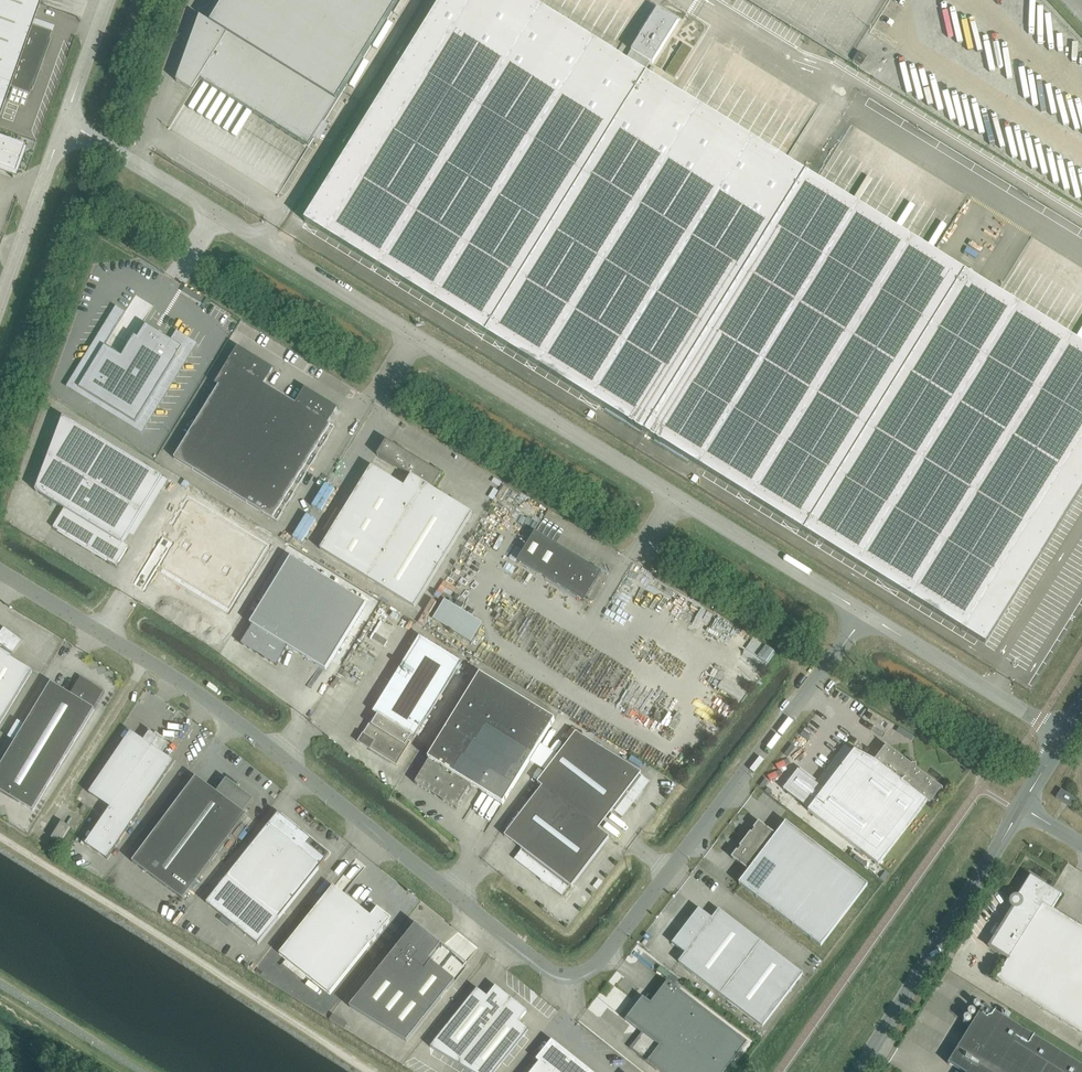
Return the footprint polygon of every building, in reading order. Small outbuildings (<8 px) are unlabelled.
[(10,87),(29,94),(32,87),(32,89),(51,37),(50,37),(50,39),(49,39),(51,32),(32,25),(41,0),(0,0),(0,114),(10,87)] [(200,79),(309,147),(400,0),(225,0),(211,23),(200,16),(177,81),(193,91),(200,79)] [(625,62),(526,0),(443,0),(305,222),(985,645),(1081,489),(1081,346),(943,259),(638,70),(625,62)] [(854,55),(886,0),(761,0),(854,55)] [(644,59),(653,64),(678,22),(657,9),(631,51),(636,54),(631,62),(626,59),(625,62),(638,70),(644,59)] [(858,53),(853,61),(860,65),(865,58),(858,53)] [(13,173),(11,177),(12,177),(23,148),(0,140),(0,169),(13,173)] [(95,362),(79,388),(136,423),(183,347),(171,340),(146,324),(146,325),(143,330),(138,338),(135,336),(122,356),(105,346),(105,345),(95,362)] [(198,420),(174,458),(277,522),(278,520),(283,512),(279,509),(280,506),(283,500),(284,501),(284,500),(289,503),(290,501),(295,493),(290,490),(292,488),(291,487),(295,482),(296,482),(300,484),(301,483),(301,482),(306,475),(302,472),(303,469),(303,468),(306,463),(307,464),(307,463),(312,466),(313,464),(318,456),(313,453),(315,450),(314,450),(318,444),(318,445),(319,444),(323,447),(324,445),(329,437),(325,435),(326,432),(326,431),(329,426),(330,426),(330,425),(328,424),(331,419),(335,414),(334,413),(337,409),(339,410),(340,410),(325,401),(326,400),(325,400),(323,403),(319,401),(320,398),(305,389),(299,399),(299,398),(296,404),(264,384),(267,379),(267,380),(271,374),(270,374),(272,372),(273,369),(275,371),(276,370),(271,367),(252,356),(253,355),(252,355),(237,346),(237,347),(238,347),(235,352),(215,384),(216,384),(219,386),(202,412),(203,413),(198,420)] [(53,528),(106,560),(117,566),(128,548),(129,547),(123,543),(163,478),(63,417),(36,491),(65,509),(53,528)] [(442,475),(397,447),(386,440),(382,447),(377,455),(411,476),(405,487),(371,467),(320,549),(414,607),(472,513),(433,489),(442,475)] [(188,494),(137,580),(220,629),(271,543),(188,494)] [(601,573),(535,532),(517,561),(584,601),(601,573)] [(253,625),(241,644),(277,666),(288,647),(326,670),(366,604),(291,557),(250,624),(253,625)] [(435,620),(474,642),(486,622),(447,600),(435,620)] [(32,671),(10,657),(13,653),(22,641),(4,627),(0,633),(0,724),(32,671)] [(765,672),(778,652),(743,629),(735,641),(747,649),(742,656),(765,672)] [(412,736),(414,738),(461,662),(420,637),(373,712),(378,715),(375,720),(373,718),(362,735),(364,736),(360,742),(370,748),(369,749),(397,766),(412,742),(409,741),(412,736)] [(443,797),(441,799),(457,809),(471,785),(503,804),(555,720),(480,674),(428,758),(430,759),(415,783),(434,795),(436,793),(443,797)] [(51,683),(0,767),(0,791),(33,810),(94,709),(93,708),(104,691),(96,687),(95,688),(81,679),(74,690),(73,689),(70,694),(51,683)] [(89,793),(110,808),(111,808),(159,737),(149,730),(148,731),(150,732),(144,740),(131,732),(89,793)] [(537,782),(542,786),(598,829),(613,809),(622,816),(635,799),(637,801),(635,799),(641,791),(643,793),(643,792),(650,782),(640,774),(641,773),(576,732),(537,782)] [(170,745),(159,737),(111,808),(110,808),(85,844),(108,859),(174,762),(162,753),(168,744),(169,745),(170,745)] [(942,790),(943,789),(917,769),(916,764),(911,765),(885,745),(884,745),(886,746),(874,761),(854,750),(854,751),(845,745),(816,783),(798,769),(783,789),(809,809),(808,811),(861,852),(878,865),(927,802),(930,804),(941,789),(942,790)] [(196,777),(133,862),(183,900),(246,815),(243,812),(253,799),(226,779),(217,793),(196,777)] [(609,837),(598,829),(542,786),(504,836),(524,850),(517,859),(542,878),(540,880),(541,881),(542,878),(551,885),(549,887),(550,888),(550,887),(562,896),(570,886),(571,887),(609,837)] [(1076,799),(1061,790),(1057,796),(1056,798),(1063,802),(1067,804),(1071,807),(1076,799)] [(227,877),(206,903),(258,944),(279,919),(330,855),(306,835),(304,838),(299,834),(301,832),(288,821),(279,814),(278,813),(276,816),(271,823),(227,877)] [(751,832),(745,839),(844,915),(868,885),(786,822),(776,835),(759,821),(753,828),(755,829),(752,833),(751,832)] [(52,838),(60,844),(71,827),(62,822),(52,838)] [(821,946),(844,915),(745,839),(739,847),(741,848),(738,851),(737,850),(731,857),(749,871),(739,884),(821,946)] [(57,849),(50,845),(47,850),(54,854),(56,850),(57,849)] [(1057,902),(1061,895),(1031,875),(1017,896),(1015,896),(1013,897),(1012,899),(1011,900),(1010,902),(1011,904),(1013,906),(1013,907),(989,947),(1008,959),(995,979),(1081,1033),(1081,927),(1053,909),(1057,902)] [(333,886),(279,954),(330,994),(370,944),(371,945),(392,919),(378,908),(371,916),(333,886)] [(720,994),(761,942),(719,909),(712,918),(699,908),(672,943),(685,953),(678,962),(720,994)] [(406,937),(349,1007),(406,1042),(441,998),(447,990),(448,990),(455,981),(430,961),(429,960),(436,951),(433,949),(434,947),(433,943),(432,941),(433,939),(418,926),(416,924),(414,926),(415,927),(407,937),(406,937)] [(803,974),(761,942),(720,994),(763,1027),(803,974)] [(642,998),(633,1010),(625,1020),(645,1035),(641,1039),(638,1037),(630,1048),(661,1071),(724,1071),(747,1042),(667,981),(654,999),(649,995),(646,999),(642,996),(642,997),(642,998)] [(430,1047),(459,1064),(511,999),(496,986),(487,997),(477,989),(430,1047)] [(459,1064),(472,1071),(495,1071),(529,1030),(519,1022),(527,1011),(511,999),(459,1064)] [(984,1005),(948,1064),(962,1071),(1081,1071),(1081,1066),(984,1005)] [(568,1053),(552,1040),(536,1060),(539,1062),(531,1071),(592,1071),(568,1053)]
